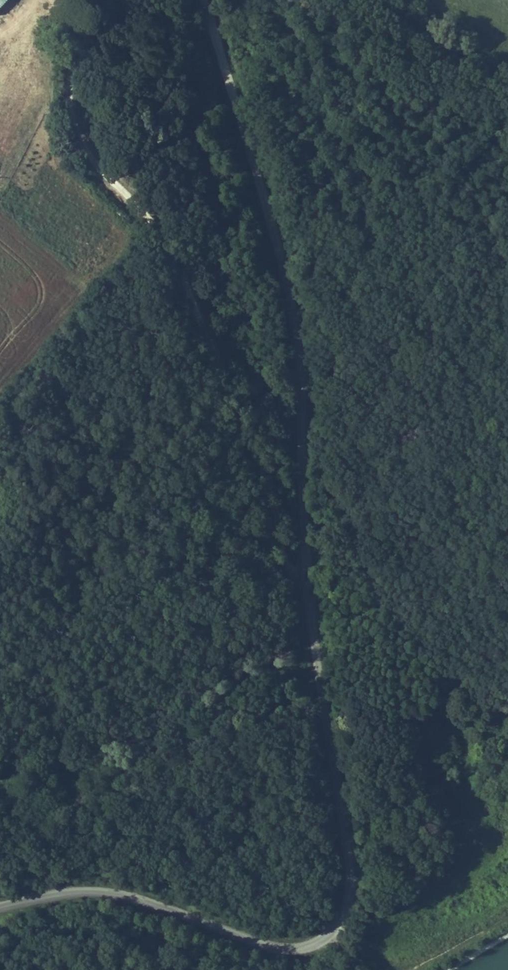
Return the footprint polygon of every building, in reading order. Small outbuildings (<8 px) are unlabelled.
[(12,0),(0,0),(0,13),(12,0)]
